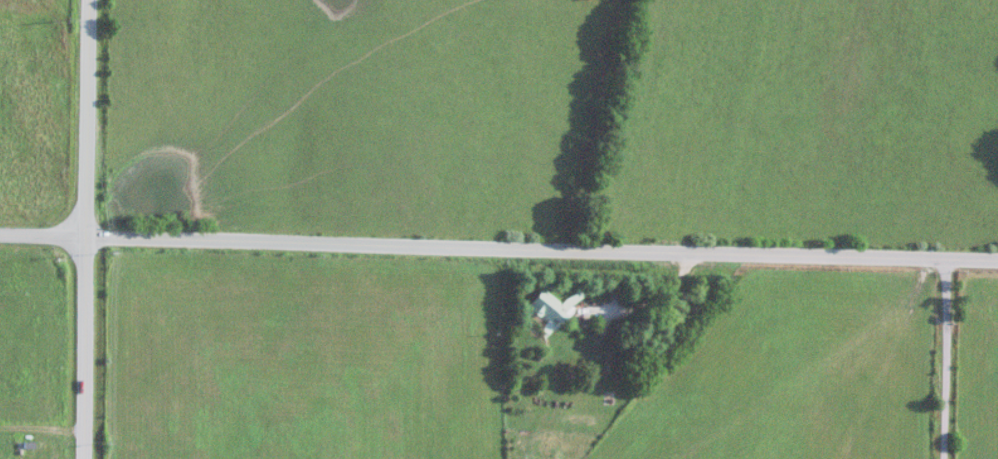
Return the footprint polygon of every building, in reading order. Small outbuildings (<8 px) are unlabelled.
[(544,335),(584,296),(577,289),(559,306),(542,288),(525,304),(546,326),(540,331),(544,335)]
